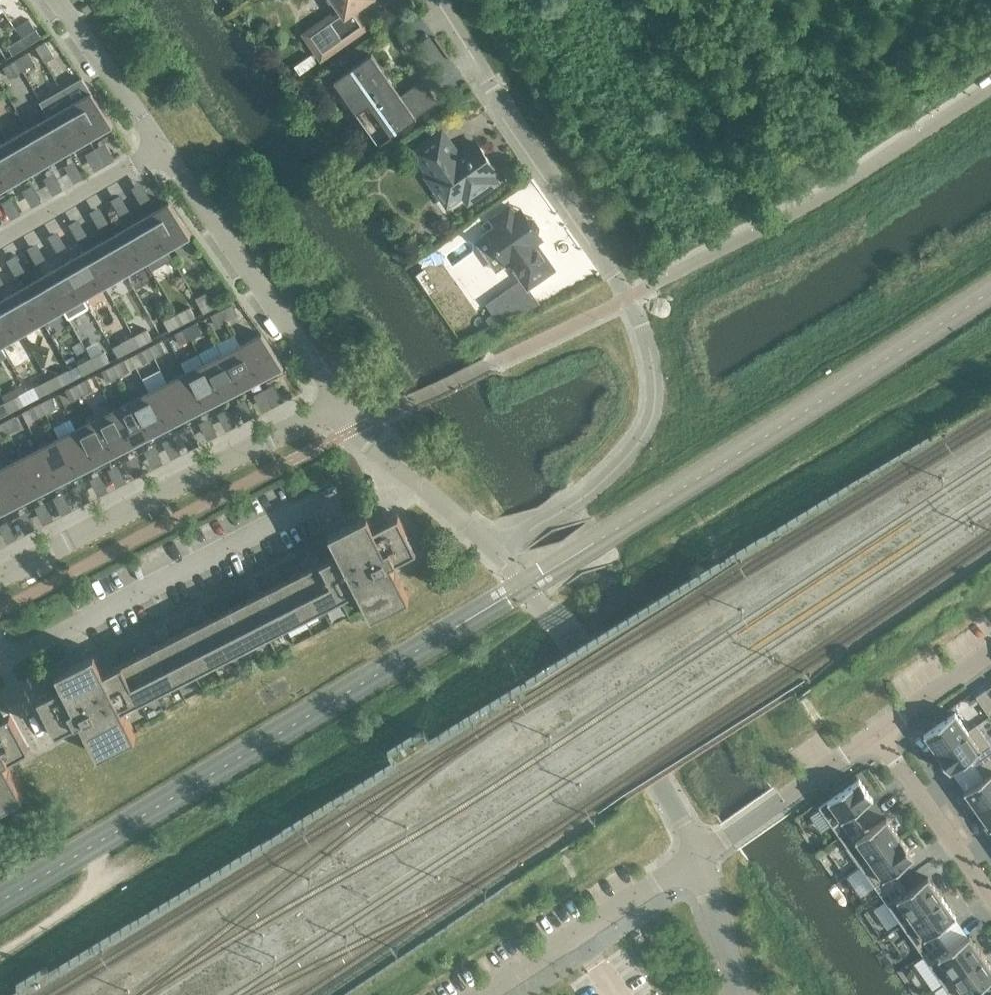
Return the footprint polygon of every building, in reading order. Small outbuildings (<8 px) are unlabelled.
[(302,37),(319,60),(367,26),(355,8),(367,0),(334,0),(341,9),(302,37)] [(36,29),(22,38),(27,46),(44,36),(43,35),(41,37),(36,29)] [(27,46),(22,38),(8,47),(13,55),(10,56),(27,46)] [(54,56),(45,42),(36,48),(44,61),(54,56)] [(34,62),(28,52),(16,60),(21,70),(34,62)] [(421,81),(401,95),(372,54),(337,78),(382,142),(437,103),(421,81)] [(21,70),(16,60),(3,68),(9,77),(21,70)] [(91,92),(69,105),(88,138),(113,123),(91,92)] [(88,138),(69,105),(49,117),(68,150),(88,138)] [(68,150),(49,117),(28,129),(47,162),(68,150)] [(47,162),(28,129),(7,141),(26,174),(47,162)] [(429,177),(439,191),(436,193),(447,208),(459,200),(457,197),(463,193),(469,200),(495,182),(489,174),(496,169),(476,141),(475,142),(476,144),(457,157),(455,154),(456,153),(442,133),(415,151),(432,175),(429,177)] [(7,141),(0,145),(0,177),(5,186),(26,174),(7,141)] [(169,203),(147,215),(166,248),(191,234),(169,203)] [(555,270),(537,244),(540,242),(541,243),(545,240),(538,231),(537,232),(538,226),(533,218),(527,217),(526,216),(527,216),(521,207),(517,209),(518,211),(515,213),(510,206),(497,215),(502,222),(484,235),(506,265),(510,263),(528,289),(555,270)] [(172,259),(166,248),(147,215),(127,227),(145,260),(151,271),(172,259)] [(145,260),(127,227),(106,239),(125,272),(145,260)] [(125,272),(106,239),(85,251),(104,284),(125,272)] [(104,284),(85,251),(64,263),(83,296),(104,284)] [(89,307),(83,296),(64,263),(43,275),(62,308),(68,319),(89,307)] [(62,308),(43,275),(22,287),(41,320),(62,308)] [(41,320),(22,287),(1,299),(20,332),(41,320)] [(197,299),(204,314),(214,309),(206,295),(197,299)] [(1,299),(0,300),(0,344),(20,332),(1,299)] [(240,320),(233,306),(223,311),(228,320),(231,325),(240,320)] [(191,308),(178,315),(183,325),(196,318),(191,308)] [(228,320),(223,311),(212,316),(217,326),(228,320)] [(183,325),(178,315),(164,322),(169,331),(183,325)] [(203,333),(198,323),(187,329),(192,339),(203,333)] [(192,339),(187,329),(176,335),(181,345),(192,339)] [(147,330),(134,337),(139,347),(152,340),(147,330)] [(261,334),(240,345),(257,379),(283,365),(261,334)] [(139,347),(134,337),(121,344),(126,353),(139,347)] [(166,352),(161,342),(150,348),(155,358),(166,352)] [(257,379),(240,345),(222,354),(239,388),(257,379)] [(155,358),(150,348),(139,354),(144,363),(155,358)] [(105,352),(91,359),(96,368),(109,362),(105,352)] [(239,388),(222,354),(204,364),(221,397),(239,388)] [(96,368),(91,359),(78,365),(83,375),(96,368)] [(130,370),(125,361),(114,366),(119,376),(130,370)] [(221,397),(204,364),(186,373),(203,407),(221,397)] [(119,376),(114,366),(102,372),(107,382),(119,376)] [(203,407),(186,373),(167,382),(185,416),(203,407)] [(62,374),(48,380),(53,390),(67,383),(62,374)] [(93,389),(88,379),(77,385),(82,395),(93,389)] [(53,390),(48,380),(35,387),(40,397),(53,390)] [(185,416),(167,382),(149,392),(166,425),(185,416)] [(82,395),(77,385),(66,390),(71,400),(82,395)] [(166,425),(149,392),(131,401),(148,435),(166,425)] [(21,394),(8,401),(13,411),(26,404),(21,394)] [(57,407),(52,398),(41,403),(46,413),(57,407)] [(8,401),(0,405),(0,417),(13,411),(8,401)] [(148,435),(131,401),(113,410),(130,444),(148,435)] [(46,413),(41,403),(30,409),(34,419),(46,413)] [(130,444),(113,410),(95,420),(112,453),(130,444)] [(20,426),(15,416),(4,422),(9,432),(20,426)] [(112,453),(95,420),(76,429),(94,463),(112,453)] [(4,422),(0,424),(0,436),(9,432),(4,422)] [(94,463),(76,429),(58,438),(75,472),(94,463)] [(75,472),(58,438),(40,448),(57,481),(75,472)] [(57,481),(40,448),(22,457),(39,491),(57,481)] [(39,491),(22,457),(4,466),(21,500),(39,491)] [(4,466),(0,468),(0,504),(3,509),(21,500),(4,466)] [(329,533),(333,541),(339,553),(321,562),(339,597),(357,588),(371,615),(408,596),(391,561),(416,548),(398,514),(373,526),(366,514),(329,533)] [(339,597),(321,562),(303,571),(321,606),(339,597)] [(321,606),(303,571),(285,580),(303,615),(321,606)] [(303,615),(285,580),(267,589),(285,624),(303,615)] [(285,624),(267,589),(249,599),(267,634),(285,624)] [(267,634),(249,599),(230,608),(248,643),(267,634)] [(248,643),(230,608),(212,617),(230,652),(248,643)] [(230,652),(212,617),(194,627),(212,662),(230,652)] [(212,662),(194,627),(176,636),(194,671),(212,662)] [(194,671),(176,636),(157,645),(175,680),(194,671)] [(175,680),(157,645),(139,654),(157,690),(175,680)] [(56,672),(60,680),(62,685),(37,697),(55,732),(80,719),(84,728),(94,747),(97,754),(135,735),(121,708),(139,699),(121,664),(104,673),(93,653),(56,672)] [(157,690),(139,654),(121,664),(139,699),(157,690)] [(976,697),(989,716),(990,715),(990,697),(985,690),(976,697)] [(0,718),(0,807),(23,794),(9,768),(4,760),(28,746),(10,712),(0,718)] [(955,712),(923,735),(936,754),(968,731),(968,730),(955,712)] [(968,730),(968,731),(936,754),(950,772),(970,758),(977,767),(990,758),(990,745),(976,724),(968,730)] [(977,767),(984,777),(963,792),(977,810),(990,800),(990,758),(977,767)] [(859,779),(819,807),(839,837),(859,823),(852,813),(873,798),(859,779)] [(977,810),(990,829),(990,828),(990,800),(977,810)] [(866,833),(859,823),(839,837),(861,867),(869,861),(869,860),(900,838),(887,818),(866,833)] [(900,838),(869,860),(869,861),(882,879),(873,885),(881,895),(900,882),(894,872),(914,857),(900,838)] [(900,882),(881,895),(888,906),(893,903),(906,921),(906,922),(942,897),(928,877),(907,891),(900,882)] [(906,922),(906,921),(901,924),(922,954),(942,940),(935,931),(956,916),(942,897),(906,922)] [(949,950),(942,940),(922,954),(943,984),(983,955),(969,936),(949,950)] [(943,984),(951,994),(980,994),(977,990),(990,979),(990,966),(983,955),(943,984)]
